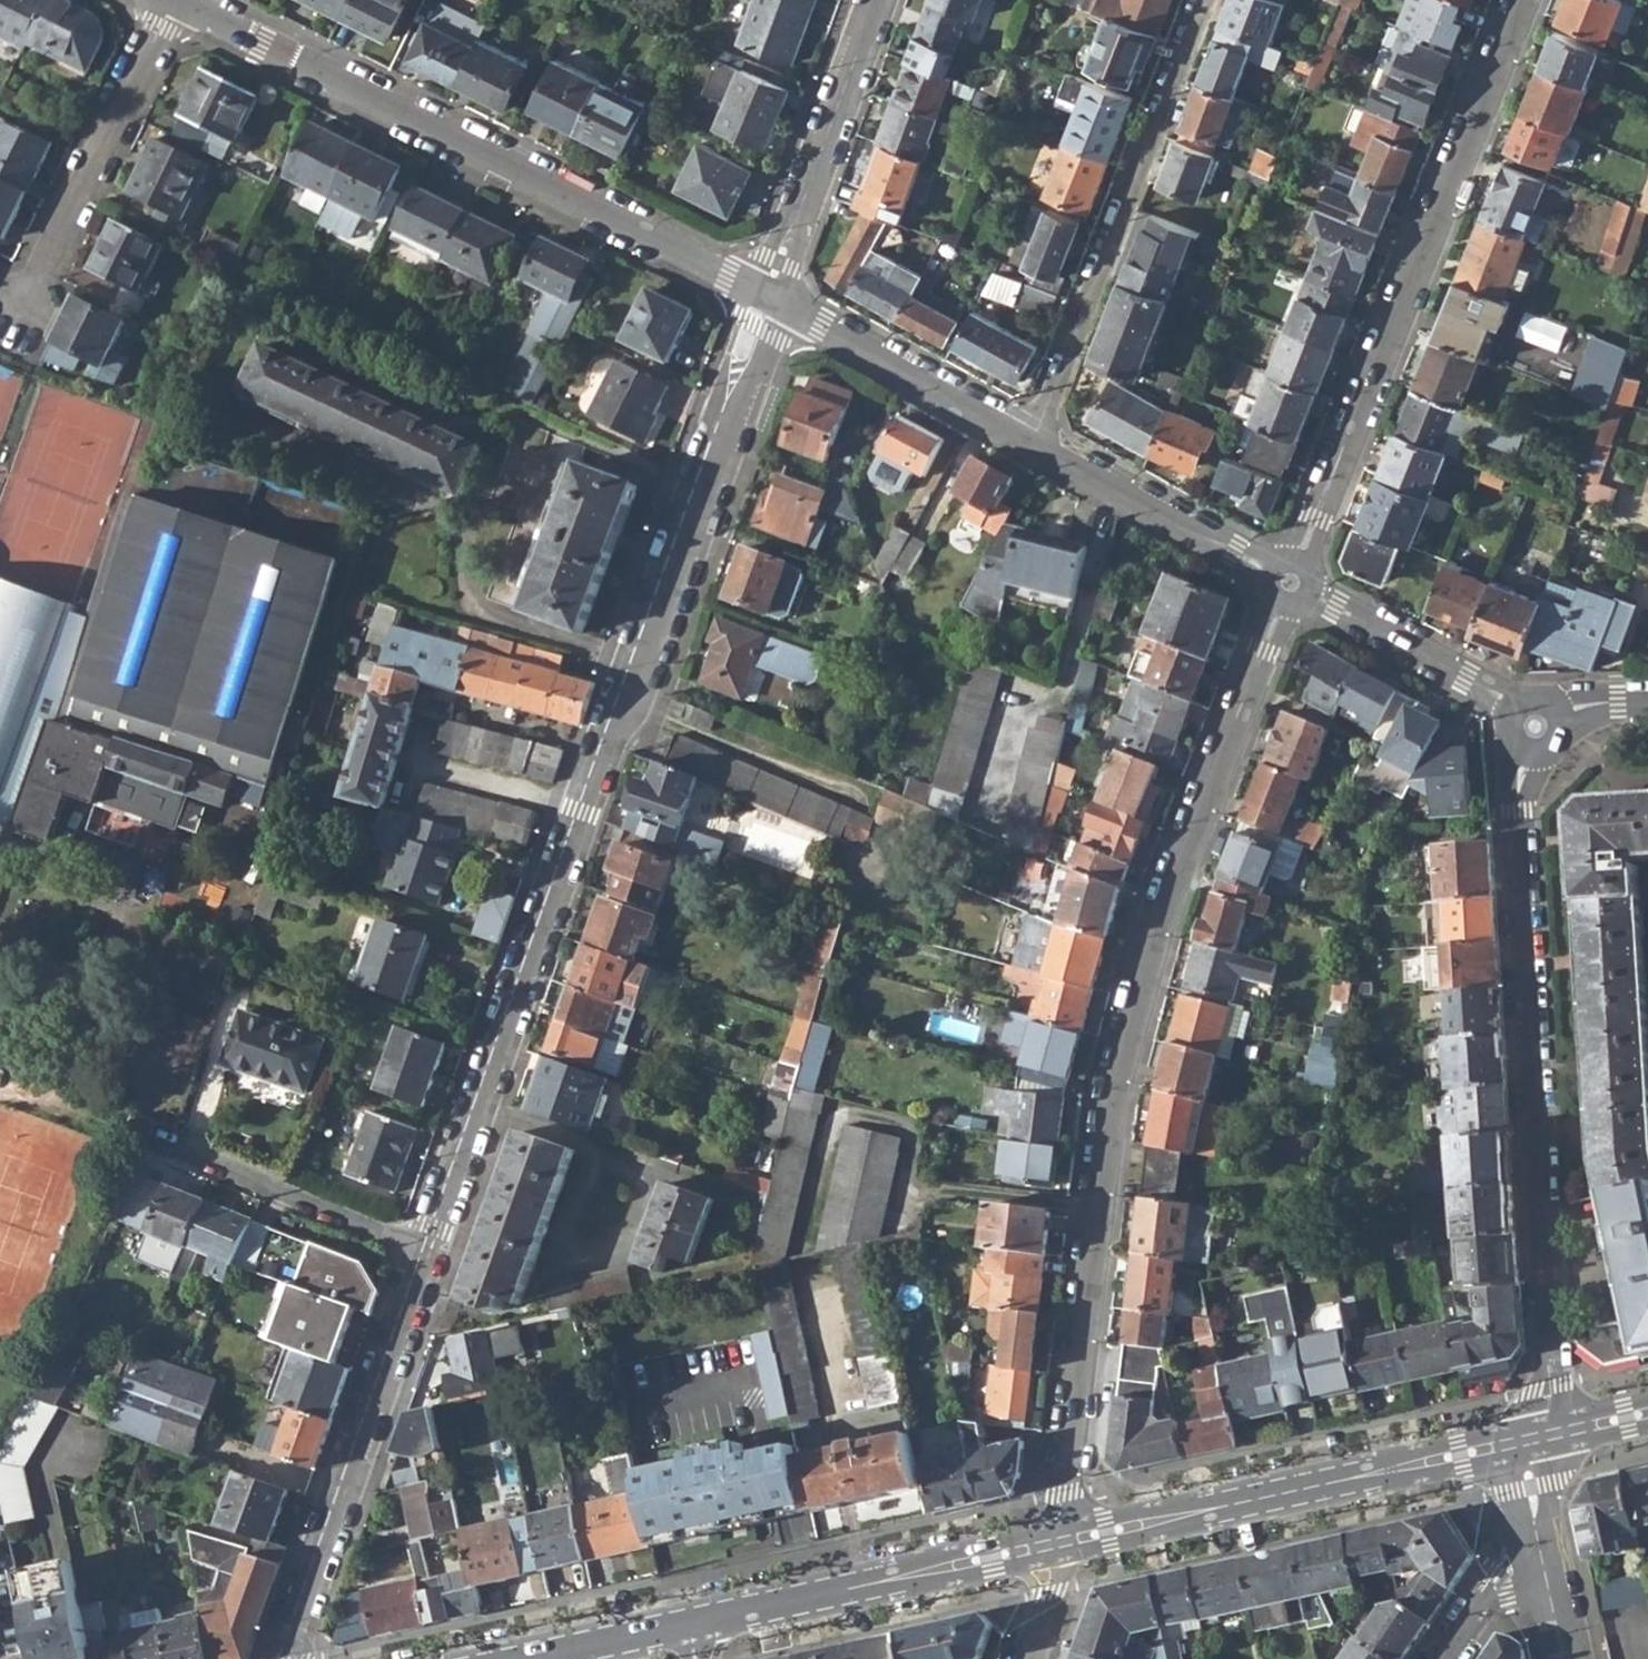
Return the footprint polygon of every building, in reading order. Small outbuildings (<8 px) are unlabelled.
[(25,52),(28,46),(51,0),(0,0),(0,40),(25,52)] [(89,77),(104,46),(105,33),(98,20),(60,0),(51,0),(28,46),(89,77)] [(351,0),(326,0),(323,5),(343,16),(351,0)] [(390,39),(410,0),(351,0),(343,16),(390,39)] [(793,62),(816,0),(752,0),(738,41),(793,62)] [(957,48),(969,15),(977,17),(984,0),(932,0),(919,34),(957,48)] [(1158,34),(1171,0),(1066,0),(1109,16),(1158,34)] [(1271,42),(1287,0),(1231,0),(1223,23),(1271,42)] [(1317,60),(1326,39),(1341,0),(1321,0),(1300,53),(1317,60)] [(1355,3),(1346,0),(1341,0),(1326,39),(1339,44),(1355,3)] [(1420,11),(1406,5),(1398,1),(1392,17),(1405,22),(1416,27),(1457,42),(1473,2),(1469,0),(1424,0),(1420,11)] [(1406,5),(1420,11),(1424,0),(1408,0),(1406,5)] [(1612,28),(1624,1),(1621,0),(1569,0),(1561,20),(1609,38),(1612,28)] [(1633,5),(1624,1),(1612,28),(1628,35),(1639,7),(1633,5)] [(1158,34),(1109,16),(1090,68),(1138,86),(1158,34)] [(1400,68),(1441,84),(1442,82),(1449,84),(1456,68),(1449,65),(1457,42),(1416,27),(1405,22),(1389,64),(1400,68)] [(457,86),(476,48),(429,24),(409,62),(457,86)] [(909,60),(950,76),(955,60),(959,49),(957,48),(919,34),(909,60)] [(1542,66),(1585,83),(1599,51),(1555,34),(1542,66)] [(1200,81),(1234,94),(1251,51),(1217,37),(1200,81)] [(1310,79),(1323,84),(1339,44),(1326,39),(1317,60),(1310,79)] [(457,86),(508,111),(530,67),(479,41),(476,48),(457,86)] [(714,127),(763,147),(784,89),(711,60),(698,94),(723,103),(714,127)] [(895,101),(926,114),(935,91),(950,97),(956,78),(950,76),(909,60),(895,101)] [(966,64),(955,60),(950,76),(956,78),(960,80),(966,64)] [(532,111),(576,132),(601,83),(557,61),(532,111)] [(1376,105),(1412,119),(1422,124),(1426,114),(1429,116),(1441,84),(1400,68),(1389,64),(1374,104),(1376,105)] [(982,93),(995,98),(1006,71),(993,66),(982,93)] [(1568,129),(1571,131),(1590,85),(1585,83),(1542,66),(1524,113),(1568,129)] [(181,119),(235,146),(259,99),(204,71),(181,119)] [(1089,81),(1066,143),(1110,160),(1130,109),(1133,98),(1089,81)] [(1177,139),(1212,152),(1234,94),(1200,81),(1177,139)] [(576,132),(621,155),(645,104),(601,83),(576,132)] [(952,98),(950,97),(935,91),(926,114),(937,119),(943,120),(952,98)] [(887,143),(916,155),(923,138),(929,141),(937,119),(926,114),(895,101),(880,140),(887,143)] [(1364,172),(1400,187),(1424,124),(1422,124),(1412,119),(1376,105),(1374,104),(1372,103),(1357,141),(1374,147),(1364,172)] [(1511,146),(1555,163),(1568,129),(1524,113),(1511,146)] [(29,196),(54,145),(0,120),(0,182),(29,196)] [(288,178),(333,201),(359,149),(314,126),(288,178)] [(1160,184),(1203,200),(1220,155),(1212,152),(1177,139),(1160,184)] [(870,165),(856,205),(865,209),(888,217),(900,222),(924,157),(916,155),(887,143),(880,140),(870,165)] [(175,219),(192,184),(196,186),(205,167),(154,142),(128,196),(155,210),(175,219)] [(1047,192),(1091,210),(1110,160),(1066,143),(1047,192)] [(1261,145),(1254,170),(1274,177),(1282,152),(1261,145)] [(701,196),(732,212),(752,172),(701,147),(679,192),(698,202),(701,196)] [(359,149),(333,201),(376,222),(402,170),(359,149)] [(241,171),(272,186),(280,170),(249,154),(241,171)] [(983,180),(924,157),(900,222),(910,225),(959,244),(983,180)] [(1482,219),(1524,234),(1547,179),(1504,163),(1482,219)] [(1354,209),(1386,222),(1400,187),(1364,172),(1356,190),(1361,193),(1354,209)] [(6,243),(29,196),(0,182),(0,241),(6,243)] [(392,239),(443,264),(445,262),(468,215),(417,190),(392,239)] [(1601,262),(1615,267),(1640,204),(1626,199),(1601,262)] [(386,227),(376,222),(333,201),(326,215),(379,242),(386,227)] [(1630,272),(1647,227),(1647,207),(1640,204),(1615,267),(1630,272)] [(1312,273),(1359,291),(1383,228),(1323,205),(1315,224),(1329,229),(1312,273)] [(1056,294),(1058,295),(1066,274),(1060,272),(1080,219),(1052,207),(1039,240),(1024,235),(1015,259),(1031,266),(1026,282),(1056,294)] [(829,277),(850,288),(870,253),(872,248),(872,247),(888,217),(865,209),(829,277)] [(148,224),(177,238),(185,224),(175,219),(155,210),(148,224)] [(1122,281),(1168,298),(1195,229),(1149,212),(1122,281)] [(468,215),(445,262),(495,286),(511,255),(503,251),(510,236),(468,215)] [(1457,281),(1504,298),(1520,258),(1528,235),(1524,234),(1482,219),(1457,281)] [(91,274),(148,302),(156,286),(148,282),(164,249),(114,225),(91,274)] [(203,250),(234,265),(242,246),(211,232),(203,250)] [(552,294),(532,335),(520,360),(529,366),(514,397),(534,407),(554,368),(533,358),(541,343),(551,347),(552,344),(563,349),(596,283),(586,278),(592,265),(545,242),(525,281),(552,294)] [(870,253),(897,268),(901,261),(872,247),(872,248),(870,253)] [(897,268),(870,253),(850,288),(898,315),(917,282),(922,272),(901,261),(897,268)] [(489,299),(495,286),(445,262),(443,264),(435,282),(459,294),(467,279),(474,282),(471,290),(489,299)] [(922,272),(917,282),(930,290),(940,272),(926,265),(922,272)] [(1292,325),(1338,342),(1359,291),(1312,273),(1292,325)] [(1048,316),(1056,294),(1026,282),(1022,281),(1013,303),(1048,316)] [(1093,357),(1140,375),(1168,298),(1122,281),(1093,357)] [(1435,337),(1482,355),(1494,322),(1501,325),(1511,300),(1504,298),(1457,281),(1435,337)] [(952,302),(930,290),(917,282),(898,315),(947,342),(960,318),(947,311),(952,302)] [(623,343),(668,365),(693,316),(647,293),(623,343)] [(128,325),(76,300),(54,345),(45,363),(75,374),(83,360),(94,365),(87,378),(116,388),(130,360),(114,353),(128,325)] [(1520,336),(1564,347),(1570,320),(1526,309),(1520,336)] [(952,344),(1019,381),(1038,347),(973,310),(952,344)] [(1292,325),(1274,371),(1320,388),(1338,342),(1292,325)] [(1578,391),(1610,403),(1613,396),(1632,344),(1598,332),(1578,391)] [(1457,404),(1463,407),(1478,366),(1498,373),(1504,363),(1482,355),(1435,337),(1415,388),(1457,404)] [(242,392),(460,497),(482,449),(264,345),(242,392)] [(1264,421),(1302,434),(1320,388),(1274,371),(1259,365),(1249,390),(1264,396),(1255,417),(1264,421)] [(588,423),(646,444),(654,422),(649,420),(661,387),(608,368),(588,423)] [(786,446),(829,462),(854,395),(818,381),(811,399),(804,396),(786,446)] [(1147,449),(1166,412),(1107,381),(1088,417),(1147,449)] [(1397,434),(1440,450),(1457,404),(1415,388),(1397,434)] [(1171,453),(1193,465),(1202,446),(1209,449),(1216,433),(1168,407),(1166,412),(1147,449),(1167,461),(1171,453)] [(890,479),(907,489),(917,472),(927,477),(946,443),(902,418),(882,455),(898,464),(890,479)] [(1302,434),(1264,421),(1252,451),(1288,465),(1291,456),(1294,457),(1302,434)] [(486,598),(583,634),(644,469),(520,424),(512,445),(539,455),(486,598)] [(1380,474),(1429,492),(1445,452),(1440,450),(1397,434),(1380,474)] [(1247,502),(1271,511),(1286,475),(1229,452),(1218,477),(1243,487),(1241,492),(1250,496),(1247,502)] [(964,517),(1001,537),(1008,525),(1015,511),(1003,503),(1015,481),(978,460),(959,494),(972,502),(964,517)] [(1359,525),(1403,541),(1407,542),(1412,544),(1431,493),(1429,492),(1380,474),(1359,525)] [(754,525),(824,550),(833,524),(817,518),(826,493),(781,475),(774,496),(765,493),(754,525)] [(29,839),(69,851),(87,802),(114,811),(116,807),(177,827),(187,796),(226,808),(229,797),(261,809),(279,748),(298,753),(308,721),(290,715),(336,566),(129,500),(68,729),(63,728),(29,839)] [(878,563),(886,584),(893,571),(908,543),(914,533),(899,525),(878,563)] [(1089,546),(1023,528),(1008,525),(1001,537),(958,616),(976,626),(997,632),(1006,594),(1072,612),(1089,546)] [(1387,581),(1403,541),(1359,525),(1347,554),(1349,562),(1387,581)] [(750,536),(745,549),(756,552),(761,540),(750,536)] [(908,543),(893,571),(911,581),(926,552),(908,543)] [(786,564),(756,552),(745,549),(728,597),(769,613),(771,606),(784,569),(786,564)] [(1427,603),(1473,624),(1489,582),(1444,562),(1427,603)] [(784,569),(771,606),(769,613),(780,617),(791,613),(803,578),(798,568),(786,564),(784,569)] [(1526,637),(1540,597),(1492,576),(1489,582),(1473,624),(1471,628),(1521,649),(1526,637)] [(1149,634),(1211,661),(1233,605),(1171,578),(1149,634)] [(16,807),(87,613),(0,581),(0,801),(16,807)] [(1540,597),(1526,637),(1592,662),(1599,643),(1608,622),(1623,628),(1633,603),(1580,582),(1572,604),(1542,592),(1540,597)] [(1096,611),(1113,619),(1120,592),(1103,584),(1096,611)] [(401,605),(382,600),(373,627),(392,632),(389,641),(387,650),(370,646),(364,664),(336,655),(331,670),(376,685),(346,782),(384,795),(425,671),(432,673),(437,655),(416,648),(422,628),(396,620),(401,605)] [(396,620),(422,628),(427,613),(401,605),(396,620)] [(827,658),(721,619),(713,641),(722,644),(714,664),(710,663),(703,682),(744,698),(757,664),(812,684),(819,680),(827,658)] [(1615,649),(1623,628),(1608,622),(1599,643),(1615,649)] [(458,682),(518,703),(531,663),(509,656),(515,639),(461,623),(457,638),(456,640),(471,646),(458,682)] [(371,636),(389,641),(392,632),(373,627),(371,636)] [(457,638),(422,628),(416,648),(437,655),(432,673),(458,682),(471,646),(456,640),(457,638)] [(1151,684),(1195,702),(1211,661),(1149,634),(1142,650),(1161,658),(1151,684)] [(518,703),(550,714),(564,672),(560,670),(565,654),(515,639),(509,656),(531,663),(518,703)] [(1317,677),(1300,719),(1326,730),(1358,667),(1310,641),(1300,667),(1317,677)] [(1075,696),(1089,702),(1100,661),(1085,655),(1075,696)] [(935,812),(955,820),(1006,667),(974,656),(925,808),(935,812)] [(1330,731),(1344,737),(1351,723),(1340,718),(1348,703),(1359,710),(1364,700),(1387,713),(1399,692),(1358,667),(1326,730),(1330,731)] [(550,714),(582,724),(596,683),(564,672),(550,714)] [(1138,723),(1180,741),(1195,702),(1151,684),(1147,682),(1142,693),(1149,695),(1138,723)] [(422,701),(449,710),(454,697),(427,688),(422,701)] [(1425,707),(1399,692),(1387,713),(1375,738),(1389,745),(1380,764),(1365,756),(1353,779),(1380,795),(1384,788),(1404,798),(1410,786),(1429,749),(1434,740),(1442,725),(1421,713),(1425,707)] [(681,718),(711,732),(718,717),(688,704),(681,718)] [(438,742),(553,782),(564,749),(449,710),(438,742)] [(1001,838),(1036,853),(1042,826),(1053,782),(1067,726),(1069,719),(1042,713),(1038,728),(1029,725),(1001,838)] [(1302,779),(1309,782),(1330,731),(1326,730),(1300,719),(1285,713),(1265,765),(1302,779)] [(1124,751),(1153,763),(1157,752),(1172,758),(1180,741),(1138,723),(1122,716),(1111,745),(1124,751)] [(1430,797),(1433,819),(1471,816),(1466,737),(1443,724),(1442,725),(1434,740),(1429,749),(1410,786),(1430,797)] [(698,781),(863,850),(875,820),(677,736),(665,767),(698,781)] [(1153,763),(1124,751),(1102,803),(1110,807),(1147,823),(1153,808),(1162,786),(1153,782),(1160,766),(1153,763)] [(681,827),(698,781),(665,767),(659,765),(652,786),(642,782),(632,810),(681,827)] [(1285,824),(1302,779),(1265,765),(1243,822),(1286,839),(1306,847),(1315,851),(1323,836),(1303,828),(1302,831),(1285,824)] [(468,825),(523,845),(535,812),(427,776),(416,807),(431,812),(468,825)] [(1042,826),(1055,832),(1066,788),(1053,782),(1042,826)] [(374,795),(358,789),(354,800),(370,805),(374,795)] [(877,817),(925,837),(935,812),(925,808),(887,792),(877,817)] [(1647,1185),(1647,1017),(1641,911),(1647,911),(1647,863),(1637,863),(1637,856),(1647,855),(1647,797),(1589,801),(1574,816),(1600,1163),(1606,1194),(1647,1185)] [(468,825),(431,812),(416,807),(392,798),(386,818),(386,823),(387,827),(390,834),(402,845),(406,847),(393,883),(445,903),(463,853),(458,851),(468,825)] [(1147,823),(1110,807),(1096,843),(1133,859),(1142,836),(1147,823)] [(1162,813),(1153,808),(1147,823),(1157,826),(1162,813)] [(1221,879),(1263,896),(1271,876),(1287,882),(1293,880),(1304,853),(1283,845),(1286,839),(1243,822),(1221,879)] [(1157,826),(1147,823),(1142,836),(1151,840),(1157,826)] [(197,863),(205,836),(181,829),(173,856),(197,863)] [(611,895),(658,910),(665,891),(675,895),(677,889),(666,886),(679,851),(625,830),(611,868),(620,871),(611,895)] [(698,831),(690,849),(720,861),(728,844),(698,831)] [(1063,864),(1073,868),(1082,843),(1073,839),(1063,864)] [(1306,847),(1286,839),(1283,845),(1304,853),(1306,847)] [(1131,864),(1082,843),(1073,868),(1078,870),(1122,888),(1131,864)] [(1436,849),(1439,903),(1442,903),(1493,900),(1489,846),(1436,849)] [(1078,870),(1070,898),(1063,921),(1108,937),(1122,888),(1078,870)] [(1199,942),(1234,953),(1248,912),(1266,918),(1273,900),(1263,896),(1221,879),(1210,922),(1204,920),(1199,942)] [(504,942),(519,894),(493,885),(478,933),(504,942)] [(1061,920),(1063,921),(1070,898),(1052,891),(1045,914),(1061,920)] [(631,960),(633,960),(642,935),(649,937),(656,917),(600,898),(584,945),(589,946),(631,960)] [(1443,948),(1446,948),(1495,944),(1493,900),(1442,903),(1439,903),(1426,904),(1429,949),(1443,948)] [(807,959),(830,967),(832,960),(844,918),(823,909),(807,959)] [(1051,976),(1095,989),(1108,937),(1063,921),(1061,920),(1046,975),(1051,976)] [(382,993),(428,1009),(450,947),(403,931),(382,993)] [(1187,986),(1234,1000),(1241,978),(1273,987),(1279,966),(1234,953),(1199,942),(1187,986)] [(1443,948),(1446,992),(1448,992),(1494,990),(1499,989),(1495,944),(1446,948),(1443,948)] [(635,1007),(650,966),(633,960),(631,960),(589,946),(582,967),(577,966),(570,986),(615,1001),(617,1002),(628,1005),(635,1007)] [(816,1019),(827,1022),(843,963),(832,960),(830,967),(828,974),(823,993),(816,1019)] [(812,970),(808,989),(823,993),(828,974),(812,970)] [(1040,1019),(1083,1032),(1095,989),(1051,976),(1040,1019)] [(557,1022),(603,1037),(615,1001),(570,986),(557,1022)] [(816,1019),(823,993),(808,989),(800,1015),(815,1020),(816,1019)] [(1448,992),(1450,1039),(1502,1037),(1500,1014),(1496,1015),(1494,990),(1448,992)] [(1171,1044),(1216,1057),(1229,1008),(1184,995),(1171,1044)] [(617,1002),(615,1001),(603,1037),(616,1041),(628,1005),(617,1002)] [(1242,1012),(1229,1008),(1216,1057),(1230,1060),(1242,1012)] [(224,1066),(305,1094),(324,1041),(243,1012),(224,1066)] [(1023,1064),(1070,1077),(1083,1032),(1040,1019),(1012,1012),(1003,1041),(1027,1049),(1023,1064)] [(801,1072),(819,1077),(834,1024),(827,1022),(816,1019),(815,1020),(801,1072)] [(546,1053),(592,1068),(603,1037),(557,1022),(546,1053)] [(377,1091),(424,1109),(449,1046),(402,1027),(377,1091)] [(1340,1084),(1345,1031),(1314,1028),(1309,1081),(1340,1084)] [(616,1041),(603,1037),(592,1068),(605,1072),(616,1041)] [(1446,1058),(1449,1089),(1462,1088),(1505,1086),(1502,1037),(1450,1039),(1436,1040),(1436,1058),(1446,1058)] [(1159,1089),(1206,1102),(1216,1057),(1171,1044),(1159,1089)] [(525,1110),(591,1131),(608,1080),(543,1058),(525,1110)] [(1014,1133),(1062,1143),(1068,1099),(1067,1090),(1022,1077),(1019,1092),(1003,1090),(1000,1110),(1016,1113),(1014,1133)] [(1439,1090),(1442,1139),(1451,1138),(1453,1138),(1465,1138),(1508,1135),(1505,1086),(1462,1088),(1449,1089),(1439,1090)] [(1181,1150),(1193,1152),(1201,1115),(1227,1121),(1231,1108),(1206,1102),(1159,1089),(1147,1144),(1181,1150)] [(770,1203),(756,1266),(758,1266),(786,1260),(819,1113),(821,1114),(825,1096),(796,1090),(773,1191),(770,1203)] [(349,1176),(396,1194),(419,1131),(372,1113),(349,1176)] [(923,1173),(937,1175),(945,1119),(931,1117),(923,1173)] [(847,1124),(818,1253),(839,1248),(869,1242),(881,1239),(906,1135),(847,1124)] [(460,1303),(492,1314),(504,1310),(507,1300),(521,1304),(575,1151),(521,1132),(460,1303)] [(1008,1178),(1057,1184),(1062,1143),(1014,1133),(1008,1178)] [(1453,1138),(1456,1190),(1511,1186),(1508,1135),(1465,1138),(1453,1138)] [(678,1173),(761,1201),(770,1203),(773,1191),(627,1143),(622,1157),(677,1175),(678,1173)] [(1141,1200),(1175,1205),(1181,1150),(1147,1144),(1141,1200)] [(1411,1176),(1412,1193),(1452,1190),(1451,1174),(1411,1176)] [(639,1265),(663,1273),(668,1258),(690,1266),(714,1200),(667,1183),(639,1265)] [(1606,1194),(1633,1319),(1579,1330),(1579,1344),(1606,1364),(1647,1355),(1647,1185),(1606,1194)] [(1456,1190),(1459,1241),(1515,1236),(1511,1186),(1456,1190)] [(150,1235),(186,1248),(205,1204),(168,1189),(150,1235)] [(1177,1261),(1184,1262),(1190,1207),(1175,1205),(1141,1200),(1134,1255),(1177,1261)] [(750,1243),(747,1260),(749,1268),(756,1266),(770,1203),(761,1201),(756,1220),(752,1220),(747,1242),(750,1243)] [(173,1280),(186,1285),(200,1253),(235,1266),(236,1263),(253,1222),(205,1204),(186,1248),(173,1280)] [(993,1247),(1048,1254),(1053,1213),(991,1204),(985,1246),(993,1247)] [(356,1307),(372,1313),(379,1295),(363,1265),(253,1222),(236,1263),(293,1284),(356,1307)] [(1414,1227),(1415,1244),(1428,1243),(1455,1241),(1454,1224),(1414,1227)] [(1459,1241),(1462,1290),(1471,1289),(1518,1285),(1515,1236),(1459,1241)] [(839,1248),(862,1357),(891,1350),(869,1242),(839,1248)] [(973,1307),(1000,1310),(1040,1315),(1048,1254),(993,1247),(990,1271),(978,1269),(973,1307)] [(1166,1315),(1170,1316),(1177,1261),(1134,1255),(1128,1310),(1166,1315)] [(776,1346),(782,1374),(809,1368),(810,1368),(786,1260),(758,1266),(772,1329),(776,1346)] [(546,1285),(552,1312),(599,1301),(634,1293),(628,1267),(546,1285)] [(1257,1308),(1290,1301),(1282,1268),(1226,1281),(1231,1299),(1255,1295),(1257,1308)] [(948,1282),(935,1285),(938,1303),(952,1304),(948,1282)] [(310,1355),(335,1365),(356,1307),(293,1284),(271,1342),(286,1347),(310,1355)] [(1516,1344),(1522,1346),(1518,1285),(1471,1289),(1472,1308),(1478,1307),(1480,1327),(1516,1344)] [(1458,1371),(1462,1385),(1516,1374),(1512,1360),(1522,1346),(1516,1344),(1480,1327),(1466,1330),(1466,1327),(1458,1329),(1449,1291),(1440,1292),(1448,1326),(1458,1371)] [(1299,1340),(1314,1404),(1361,1393),(1350,1346),(1345,1318),(1342,1306),(1318,1310),(1312,1321),(1315,1337),(1299,1340)] [(996,1338),(1013,1340),(1010,1367),(1033,1370),(1040,1315),(1000,1310),(996,1338)] [(1163,1349),(1166,1315),(1128,1310),(1124,1346),(1156,1351),(1163,1349)] [(1209,1321),(1192,1319),(1196,1344),(1212,1341),(1209,1321)] [(1409,1382),(1458,1371),(1448,1326),(1398,1336),(1409,1382)] [(767,1405),(770,1419),(790,1415),(776,1346),(772,1329),(752,1334),(763,1385),(767,1385),(772,1404),(767,1405)] [(449,1378),(455,1404),(504,1393),(494,1350),(503,1348),(500,1332),(451,1343),(458,1376),(449,1378)] [(1350,1346),(1361,1393),(1409,1382),(1398,1336),(1350,1346)] [(1110,1462),(1119,1473),(1182,1459),(1173,1422),(1159,1425),(1157,1417),(1150,1417),(1153,1368),(1161,1370),(1156,1351),(1124,1346),(1110,1462)] [(267,1399),(277,1402),(283,1383),(298,1389),(310,1355),(286,1347),(267,1399)] [(33,1398),(56,1406),(84,1359),(60,1350),(33,1398)] [(860,1357),(871,1409),(902,1402),(891,1350),(862,1357),(860,1357)] [(112,1426),(193,1456),(203,1430),(220,1382),(141,1354),(112,1426)] [(335,1365),(310,1355),(298,1389),(283,1383),(277,1402),(295,1409),(332,1421),(339,1403),(331,1400),(343,1367),(335,1365)] [(1225,1392),(1231,1415),(1286,1403),(1275,1356),(1219,1369),(1225,1392)] [(989,1419),(1026,1424),(1033,1370),(1010,1367),(996,1366),(989,1419)] [(351,1371),(343,1367),(331,1400),(339,1403),(351,1371)] [(790,1415),(794,1430),(810,1426),(809,1418),(819,1416),(809,1368),(782,1374),(790,1415)] [(1183,1429),(1190,1457),(1238,1447),(1231,1415),(1225,1392),(1201,1396),(1208,1424),(1183,1429)] [(29,1468),(60,1407),(56,1406),(33,1398),(0,1455),(0,1459),(29,1468)] [(277,1457),(315,1470),(332,1421),(295,1409),(277,1457)] [(969,1451),(979,1503),(1014,1495),(1020,1477),(1024,1443),(986,1451),(981,1425),(963,1422),(969,1451)] [(811,1511),(811,1512),(920,1489),(909,1435),(863,1445),(862,1442),(846,1445),(847,1449),(800,1459),(811,1511)] [(652,1546),(811,1511),(800,1459),(797,1446),(745,1458),(742,1443),(687,1455),(690,1468),(638,1480),(652,1546)] [(922,1466),(932,1513),(979,1503),(969,1451),(936,1458),(936,1463),(922,1466)] [(575,1508),(587,1563),(653,1548),(652,1546),(638,1480),(633,1458),(608,1463),(615,1494),(574,1503),(575,1508)] [(7,1502),(35,1496),(29,1468),(0,1459),(0,1467),(7,1502)] [(400,1466),(405,1486),(428,1481),(433,1480),(429,1460),(400,1466)] [(1638,1527),(1647,1525),(1647,1470),(1627,1474),(1638,1527)] [(254,1538),(272,1543),(291,1490),(241,1472),(221,1527),(254,1538)] [(1577,1507),(1588,1559),(1642,1548),(1638,1527),(1627,1474),(1592,1482),(1577,1507)] [(456,1498),(452,1476),(433,1480),(428,1481),(433,1503),(456,1498)] [(414,1530),(416,1540),(423,1539),(463,1530),(460,1520),(456,1498),(433,1503),(428,1481),(405,1486),(414,1530)] [(39,1516),(35,1496),(7,1502),(11,1523),(39,1516)] [(471,1569),(475,1587),(545,1572),(533,1518),(529,1502),(507,1506),(508,1509),(460,1520),(463,1530),(471,1569)] [(533,1518),(545,1572),(587,1563),(575,1508),(533,1518)] [(1398,1601),(1428,1623),(1474,1557),(1444,1515),(1382,1528),(1391,1569),(1392,1575),(1405,1571),(1404,1567),(1415,1564),(1418,1570),(1407,1587),(1395,1589),(1398,1601)] [(212,1658),(246,1658),(281,1563),(249,1553),(251,1548),(188,1528),(193,1557),(219,1565),(213,1583),(198,1586),(203,1612),(212,1658)] [(1343,1537),(1352,1578),(1391,1569),(1382,1528),(1343,1537)] [(414,1530),(398,1532),(393,1540),(394,1545),(405,1543),(416,1540),(414,1530)] [(1293,1548),(1303,1597),(1354,1586),(1352,1578),(1343,1537),(1293,1548)] [(281,1563),(282,1563),(287,1548),(272,1543),(254,1538),(251,1548),(249,1553),(281,1563)] [(422,1627),(481,1612),(475,1587),(471,1569),(431,1577),(423,1539),(416,1540),(405,1543),(413,1580),(422,1627)] [(1252,1608),(1257,1632),(1308,1620),(1303,1597),(1293,1548),(1242,1560),(1252,1608)] [(38,1658),(95,1658),(93,1648),(73,1559),(21,1571),(38,1658)] [(1200,1619),(1252,1608),(1242,1560),(1190,1571),(1200,1618),(1200,1619)] [(1200,1618),(1190,1571),(1151,1580),(1162,1627),(1170,1658),(1185,1658),(1181,1639),(1187,1638),(1184,1622),(1200,1618)] [(1601,1578),(1603,1605),(1647,1601),(1647,1573),(1601,1578)] [(352,1595),(362,1639),(422,1627),(413,1580),(352,1595)] [(1103,1658),(1152,1658),(1156,1649),(1132,1641),(1135,1633),(1162,1627),(1151,1580),(1098,1591),(1078,1651),(1103,1658)] [(1384,1658),(1403,1658),(1428,1623),(1398,1601),(1381,1605),(1383,1614),(1376,1616),(1359,1642),(1384,1658)] [(129,1627),(130,1630),(163,1622),(160,1610),(127,1617),(129,1627)] [(163,1622),(171,1658),(212,1658),(203,1612),(184,1616),(184,1618),(163,1622)] [(902,1658),(972,1658),(980,1657),(991,1624),(984,1616),(896,1634),(902,1658)] [(163,1622),(130,1630),(132,1641),(136,1658),(171,1658),(163,1622)] [(106,1632),(110,1645),(132,1641),(130,1630),(129,1627),(106,1632)] [(847,1658),(902,1658),(896,1634),(844,1646),(847,1658)] [(1522,1645),(1510,1636),(1501,1635),(1485,1658),(1525,1658),(1522,1645)] [(1359,1642),(1357,1640),(1344,1658),(1384,1658),(1359,1642)] [(93,1648),(95,1658),(136,1658),(132,1641),(110,1645),(93,1648)] [(844,1646),(794,1656),(795,1658),(847,1658),(844,1646)] [(1078,1651),(1075,1658),(1103,1658),(1078,1651)]
